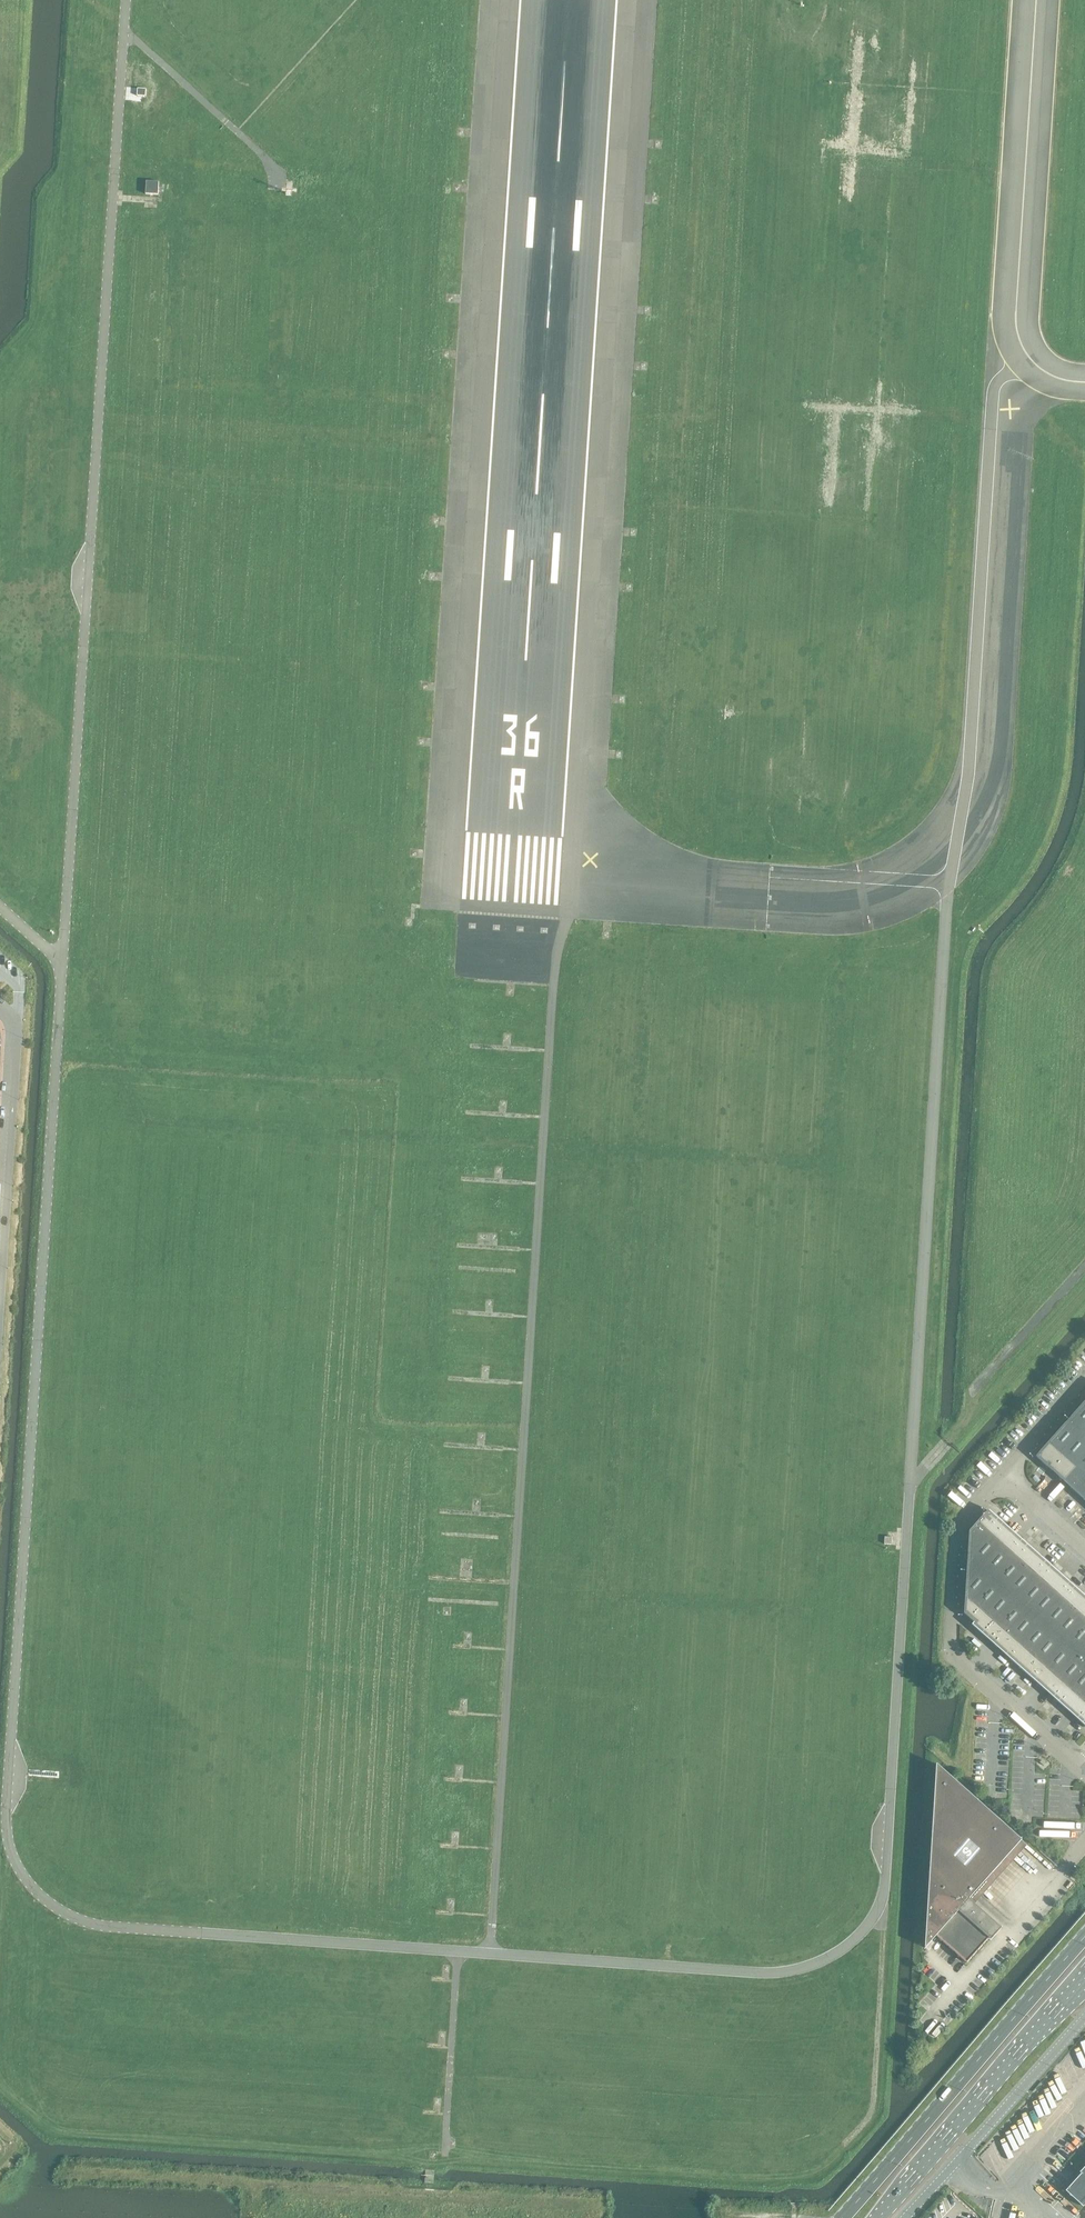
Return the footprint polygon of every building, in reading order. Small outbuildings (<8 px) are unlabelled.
[(146,90),(138,89),(138,97),(141,97),(146,97),(146,90)] [(159,183),(146,182),(145,195),(158,195),(159,183)] [(1070,1418),(1033,1458),(1049,1473),(1051,1471),(1084,1501),(1084,1401),(1070,1418)] [(1020,1539),(988,1510),(969,1531),(964,1614),(974,1623),(972,1625),(1084,1726),(1084,1596),(1020,1539)] [(1001,1928),(975,1904),(1027,1846),(1021,1840),(936,1764),(925,1948),(936,1936),(966,1963),(988,1938),(990,1940),(1001,1928)] [(1072,2192),(1084,2203),(1084,2178),(1072,2192)]
